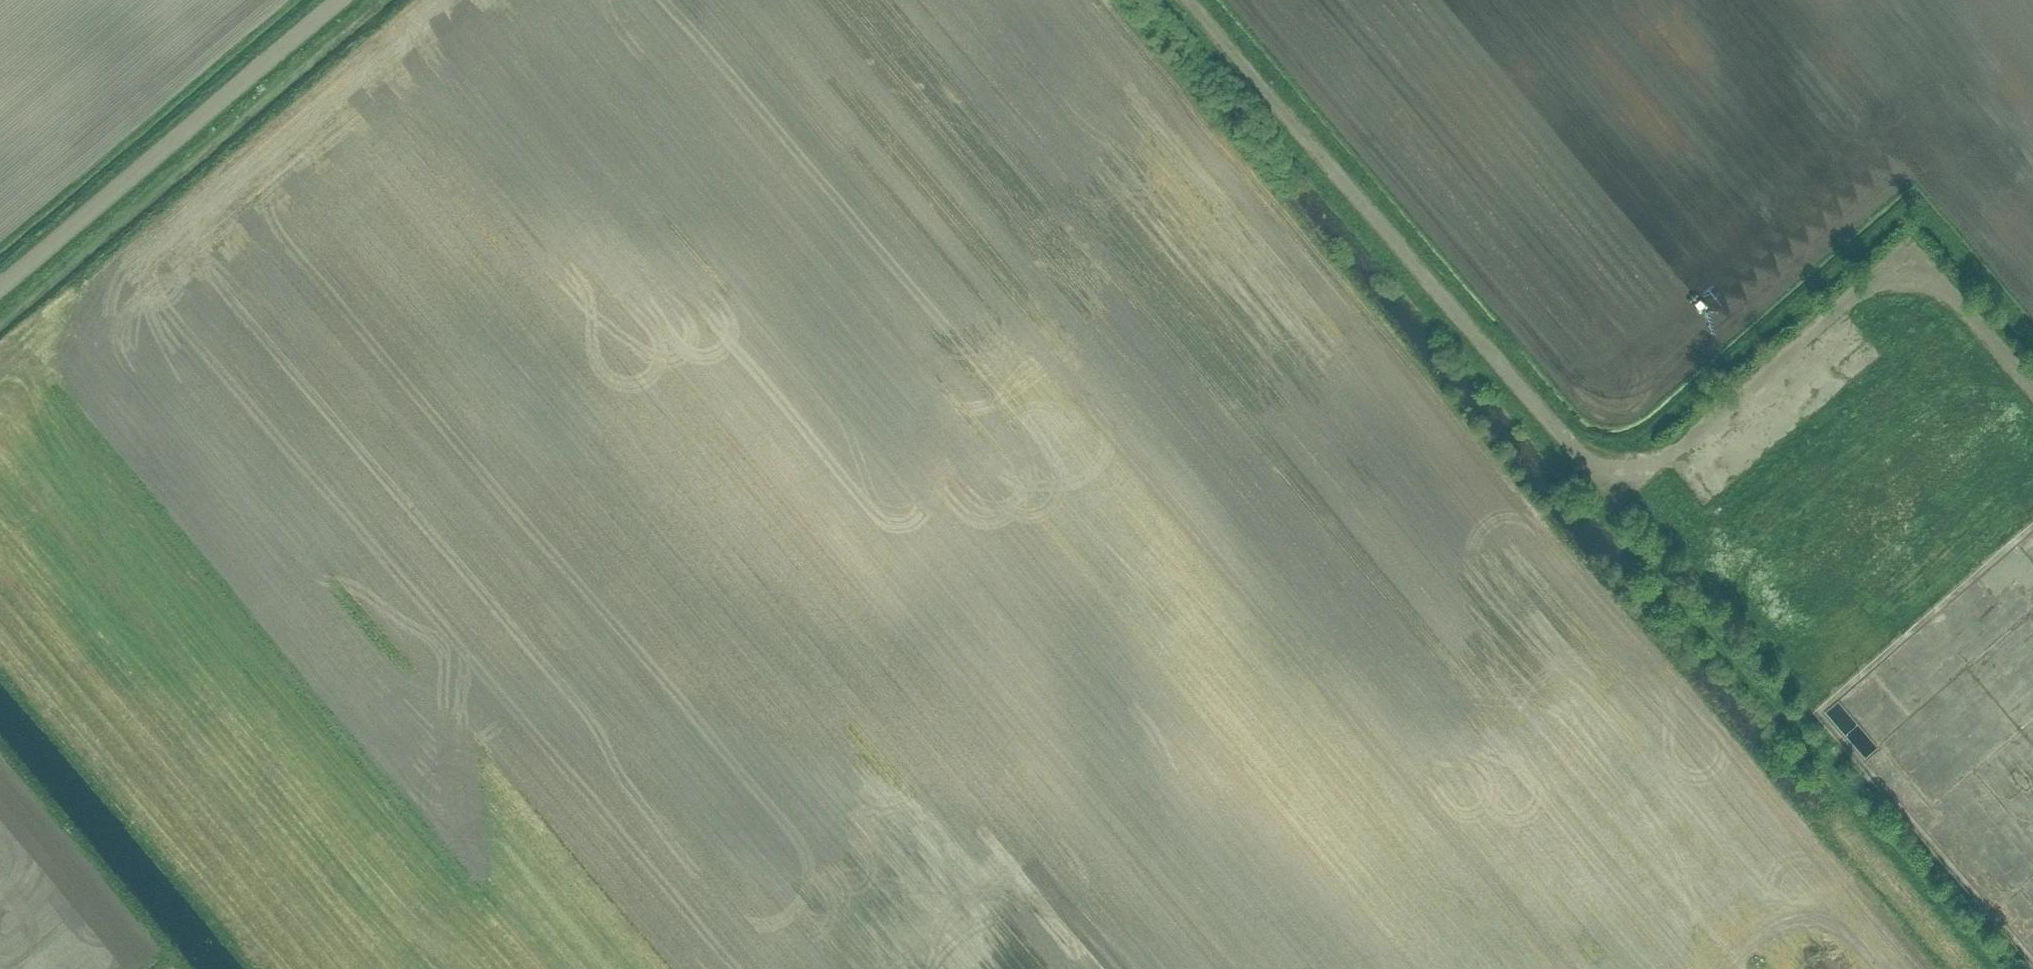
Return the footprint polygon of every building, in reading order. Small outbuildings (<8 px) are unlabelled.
[(1999,594),(2024,574),(2032,584),(2032,557),(2023,544),(1984,574),(1999,594)]
